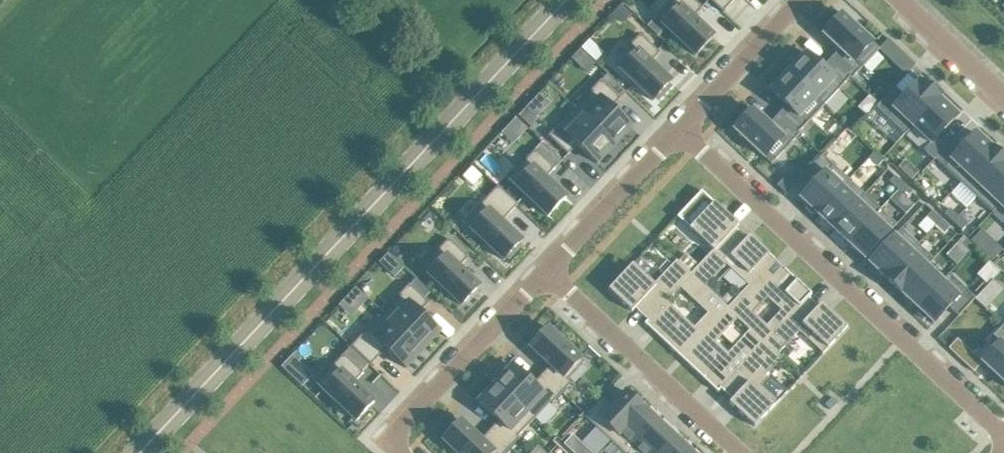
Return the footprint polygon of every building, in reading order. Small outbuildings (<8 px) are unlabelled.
[(656,18),(666,27),(673,34),(671,37),(684,48),(686,46),(696,55),(713,36),(693,17),(702,7),(694,0),(672,0),(656,18)] [(723,12),(734,0),(710,0),(723,12)] [(622,7),(614,16),(624,26),(633,17),(622,7)] [(831,26),(823,34),(839,50),(831,59),(850,77),(850,78),(851,79),(880,49),(842,14),(838,19),(835,16),(829,24),(831,26)] [(656,18),(647,27),(658,36),(666,27),(656,18)] [(633,49),(617,67),(653,101),(656,97),(658,100),(670,87),(668,85),(671,81),(651,63),(660,53),(640,34),(630,45),(633,49)] [(795,60),(788,67),(791,69),(788,72),(824,105),(850,78),(850,77),(831,59),(822,68),(806,53),(797,62),(795,60)] [(906,55),(897,64),(907,74),(915,65),(906,55)] [(788,72),(770,91),(787,106),(778,115),(798,133),(824,105),(788,72)] [(592,92),(576,109),(615,145),(632,127),(611,108),(621,98),(601,80),(591,91),(592,92)] [(895,87),(876,107),(906,134),(913,127),(912,126),(939,98),(920,80),(905,96),(895,87)] [(939,98),(912,126),(913,127),(930,143),(923,150),(934,161),(936,159),(935,158),(952,140),(943,132),(958,115),(948,107),(951,104),(944,98),(941,100),(939,98)] [(527,107),(519,116),(530,127),(538,118),(527,107)] [(559,125),(548,136),(568,155),(577,145),(597,164),(615,145),(576,109),(560,127),(559,125)] [(738,125),(734,130),(771,164),(800,134),(798,133),(778,115),(769,124),(753,109),(745,118),(743,115),(736,123),(738,125)] [(952,140),(935,158),(936,159),(960,182),(993,148),(990,146),(993,144),(985,137),(983,139),(976,133),(961,149),(952,140)] [(951,193),(967,207),(976,197),(1003,168),(1003,159),(993,148),(960,182),(951,193)] [(535,150),(508,179),(526,195),(523,197),(536,209),(538,207),(548,216),(566,197),(546,178),(555,168),(535,150)] [(874,152),(869,158),(877,166),(883,161),(874,152)] [(815,182),(800,198),(807,205),(805,207),(812,214),(814,211),(817,214),(849,179),(823,155),(805,173),(815,182)] [(904,160),(898,168),(911,180),(918,173),(904,160)] [(976,197),(993,213),(1000,205),(999,205),(1003,199),(1003,168),(976,197)] [(895,176),(889,182),(898,190),(904,184),(895,176)] [(785,177),(777,186),(786,194),(794,185),(785,177)] [(849,179),(817,214),(833,228),(858,201),(859,202),(866,195),(849,179)] [(904,184),(898,190),(907,198),(912,192),(904,184)] [(498,186),(464,222),(504,260),(507,257),(509,259),(521,246),(519,244),(522,241),(502,222),(518,205),(498,186)] [(702,190),(677,217),(713,250),(713,251),(735,228),(736,228),(739,225),(728,216),(702,190)] [(858,201),(833,228),(848,243),(874,216),(873,215),(859,202),(858,201)] [(874,216),(848,243),(865,259),(897,224),(880,208),(873,215),(874,216)] [(950,208),(944,214),(953,222),(959,216),(950,208)] [(429,211),(423,219),(431,227),(438,220),(429,211)] [(932,211),(927,217),(936,225),(941,219),(932,211)] [(959,216),(953,222),(962,230),(967,224),(959,216)] [(941,219),(936,225),(944,233),(950,227),(941,219)] [(691,273),(691,274),(692,274),(705,287),(706,287),(726,265),(748,286),(749,286),(759,275),(760,276),(775,260),(750,235),(747,239),(736,228),(735,228),(713,251),(713,250),(691,273)] [(901,228),(869,263),(886,278),(918,244),(901,228)] [(966,238),(960,244),(969,252),(975,246),(966,238)] [(448,239),(421,268),(439,284),(437,286),(449,298),(452,296),(461,305),(479,286),(459,267),(468,257),(448,239)] [(990,241),(981,251),(992,261),(1001,251),(990,241)] [(918,244),(886,278),(901,293),(927,266),(927,267),(934,259),(918,244)] [(633,264),(609,290),(632,312),(642,301),(654,313),(655,313),(666,301),(667,302),(680,287),(692,274),(691,274),(691,273),(677,260),(654,284),(633,264)] [(927,266),(901,293),(917,308),(942,281),(927,267),(927,266)] [(767,283),(760,276),(759,275),(749,286),(748,286),(728,308),(738,318),(750,330),(750,329),(765,343),(808,296),(809,297),(812,294),(785,268),(774,279),(772,278),(767,283)] [(654,313),(647,320),(659,331),(656,334),(674,351),(675,349),(683,356),(728,308),(706,287),(705,287),(692,274),(680,287),(707,313),(694,327),(667,302),(666,301),(655,313),(654,313)] [(416,279),(410,285),(425,298),(430,293),(416,279)] [(942,281),(917,308),(920,310),(917,312),(924,319),(927,317),(934,323),(949,307),(959,316),(976,298),(965,288),(958,295),(942,281)] [(401,297),(385,314),(423,350),(440,332),(420,313),(429,303),(409,284),(399,295),(401,297)] [(808,296),(765,343),(777,354),(778,354),(799,331),(823,354),(847,327),(822,303),(819,306),(809,297),(808,296)] [(728,308),(683,356),(692,364),(690,366),(706,381),(709,378),(721,389),(765,343),(750,329),(750,330),(728,353),(716,341),(738,318),(728,308)] [(367,330),(351,347),(371,365),(386,349),(406,368),(423,350),(385,314),(369,331),(367,330)] [(982,362),(1003,383),(1003,327),(1003,325),(993,336),(1000,343),(982,362)] [(548,328),(530,347),(551,366),(542,375),(562,394),(571,383),(568,380),(585,362),(571,349),(573,346),(560,334),(558,337),(548,328)] [(957,340),(949,348),(959,358),(967,349),(957,340)] [(765,343),(721,389),(732,400),(729,403),(755,426),(778,402),(761,386),(771,375),(768,373),(782,358),(778,354),(777,354),(765,343)] [(295,353),(282,367),(288,373),(301,359),(295,353)] [(343,354),(316,383),(334,400),(332,402),(344,414),(347,412),(356,421),(374,402),(354,383),(363,373),(343,354)] [(513,365),(496,384),(534,420),(550,402),(552,404),(562,394),(542,375),(533,384),(513,365)] [(496,384),(479,402),(499,421),(490,430),(510,449),(520,438),(518,437),(534,420),(496,384)] [(603,397),(584,416),(612,442),(644,408),(626,391),(613,406),(603,397)] [(612,442),(623,452),(631,452),(659,422),(644,408),(612,442)] [(443,440),(453,449),(451,451),(453,452),(506,452),(510,449),(490,430),(481,440),(461,421),(443,440)] [(631,452),(660,452),(675,437),(659,422),(631,452)] [(660,452),(690,452),(691,452),(675,437),(660,452)]
